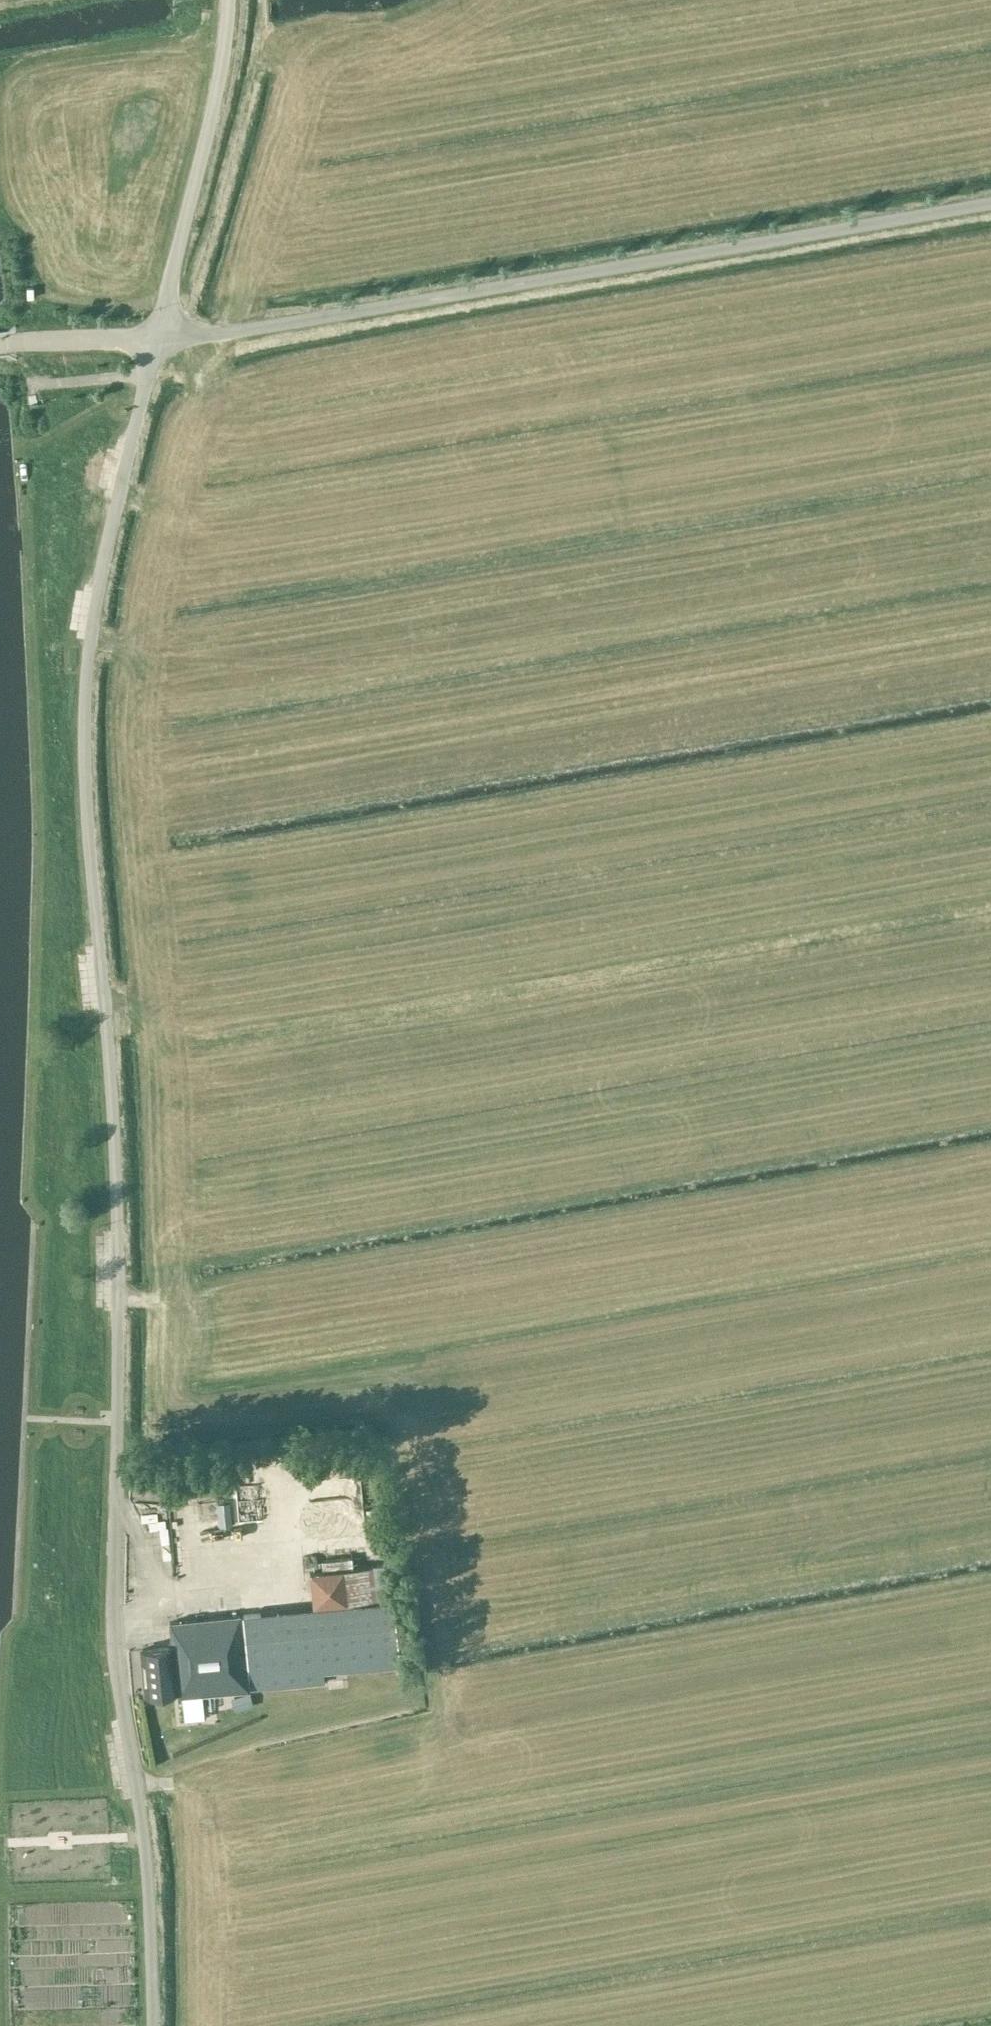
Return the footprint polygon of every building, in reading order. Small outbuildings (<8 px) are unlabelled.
[(277,1500),(275,1478),(262,1480),(265,1501),(277,1500)] [(340,1494),(357,1492),(355,1481),(339,1482),(340,1494)] [(360,1527),(359,1494),(333,1495),(334,1528),(360,1527)] [(229,1518),(226,1496),(213,1498),(216,1520),(229,1518)] [(374,1598),(371,1564),(310,1571),(313,1604),(374,1598)] [(169,1645),(140,1648),(145,1694),(177,1690),(178,1695),(324,1679),(323,1671),(397,1663),(390,1598),(167,1621),(169,1645)]
